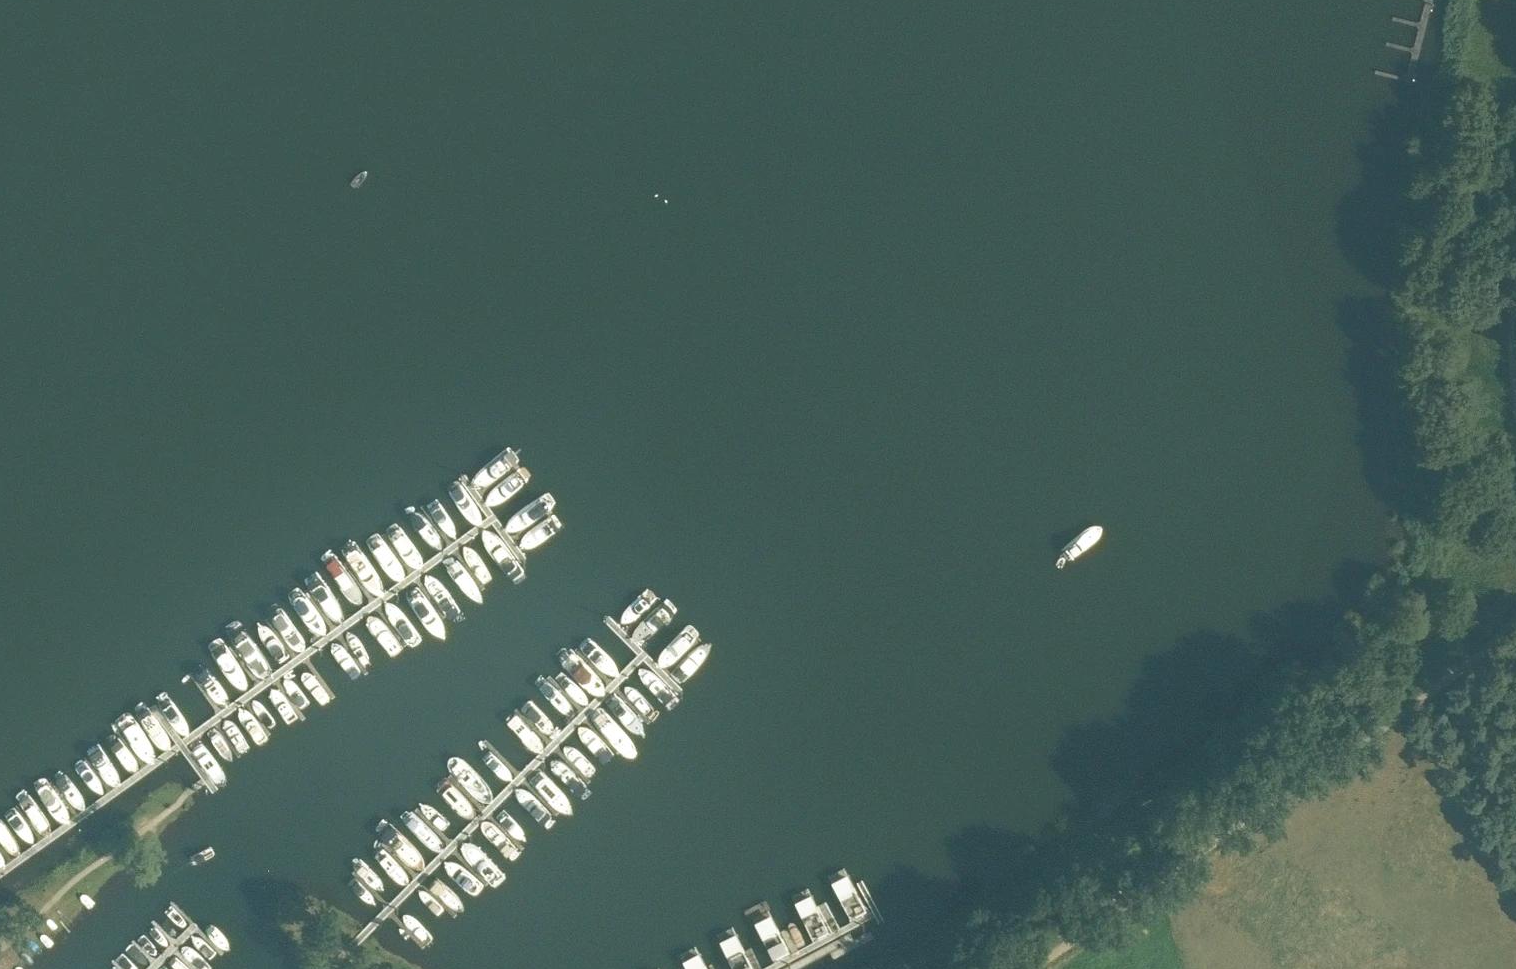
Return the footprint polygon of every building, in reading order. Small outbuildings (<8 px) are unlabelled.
[(843,868),(827,876),(851,920),(867,912),(843,868)] [(806,888),(790,896),(813,940),(829,932),(806,888)] [(770,909),(754,918),(776,959),(792,951),(770,909)] [(715,935),(733,968),(754,968),(731,927),(715,935)] [(679,954),(687,968),(707,968),(695,946),(679,954)]
